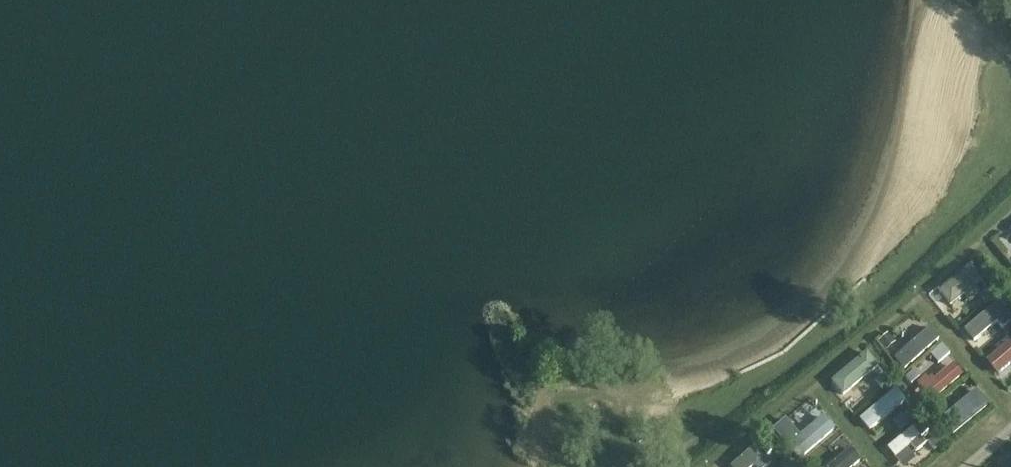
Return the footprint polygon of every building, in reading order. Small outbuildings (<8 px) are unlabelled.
[(972,264),(939,290),(951,306),(965,294),(970,300),(980,292),(975,286),(984,279),(972,264)] [(989,287),(978,296),(986,306),(997,297),(989,287)] [(965,330),(974,341),(998,322),(1003,328),(1010,321),(1010,316),(1008,313),(1009,312),(1000,301),(965,330)] [(909,369),(944,337),(933,325),(897,357),(909,369)] [(888,333),(878,341),(887,351),(896,343),(888,333)] [(989,360),(1002,374),(1010,367),(1010,341),(989,360)] [(940,363),(954,356),(947,342),(933,349),(940,363)] [(874,349),(837,376),(848,392),(885,365),(874,349)] [(927,376),(918,384),(932,401),(963,374),(954,364),(935,380),(932,376),(929,379),(927,376)] [(914,370),(905,378),(911,385),(920,377),(914,370)] [(885,373),(875,381),(882,391),(892,383),(885,373)] [(898,387),(862,417),(872,430),(909,400),(898,387)] [(961,399),(951,407),(956,414),(954,416),(962,425),(988,404),(981,395),(966,406),(961,399)] [(941,400),(931,408),(937,415),(946,407),(941,400)] [(798,438),(810,453),(841,428),(829,413),(798,438)] [(902,414),(891,422),(899,431),(909,422),(902,414)] [(913,427),(887,448),(895,457),(911,445),(916,451),(926,443),(913,427)] [(936,436),(928,442),(935,450),(942,444),(936,436)] [(730,466),(753,466),(754,466),(766,466),(771,462),(765,456),(773,449),(763,438),(730,466)] [(802,464),(805,466),(817,466),(810,458),(802,464)]
